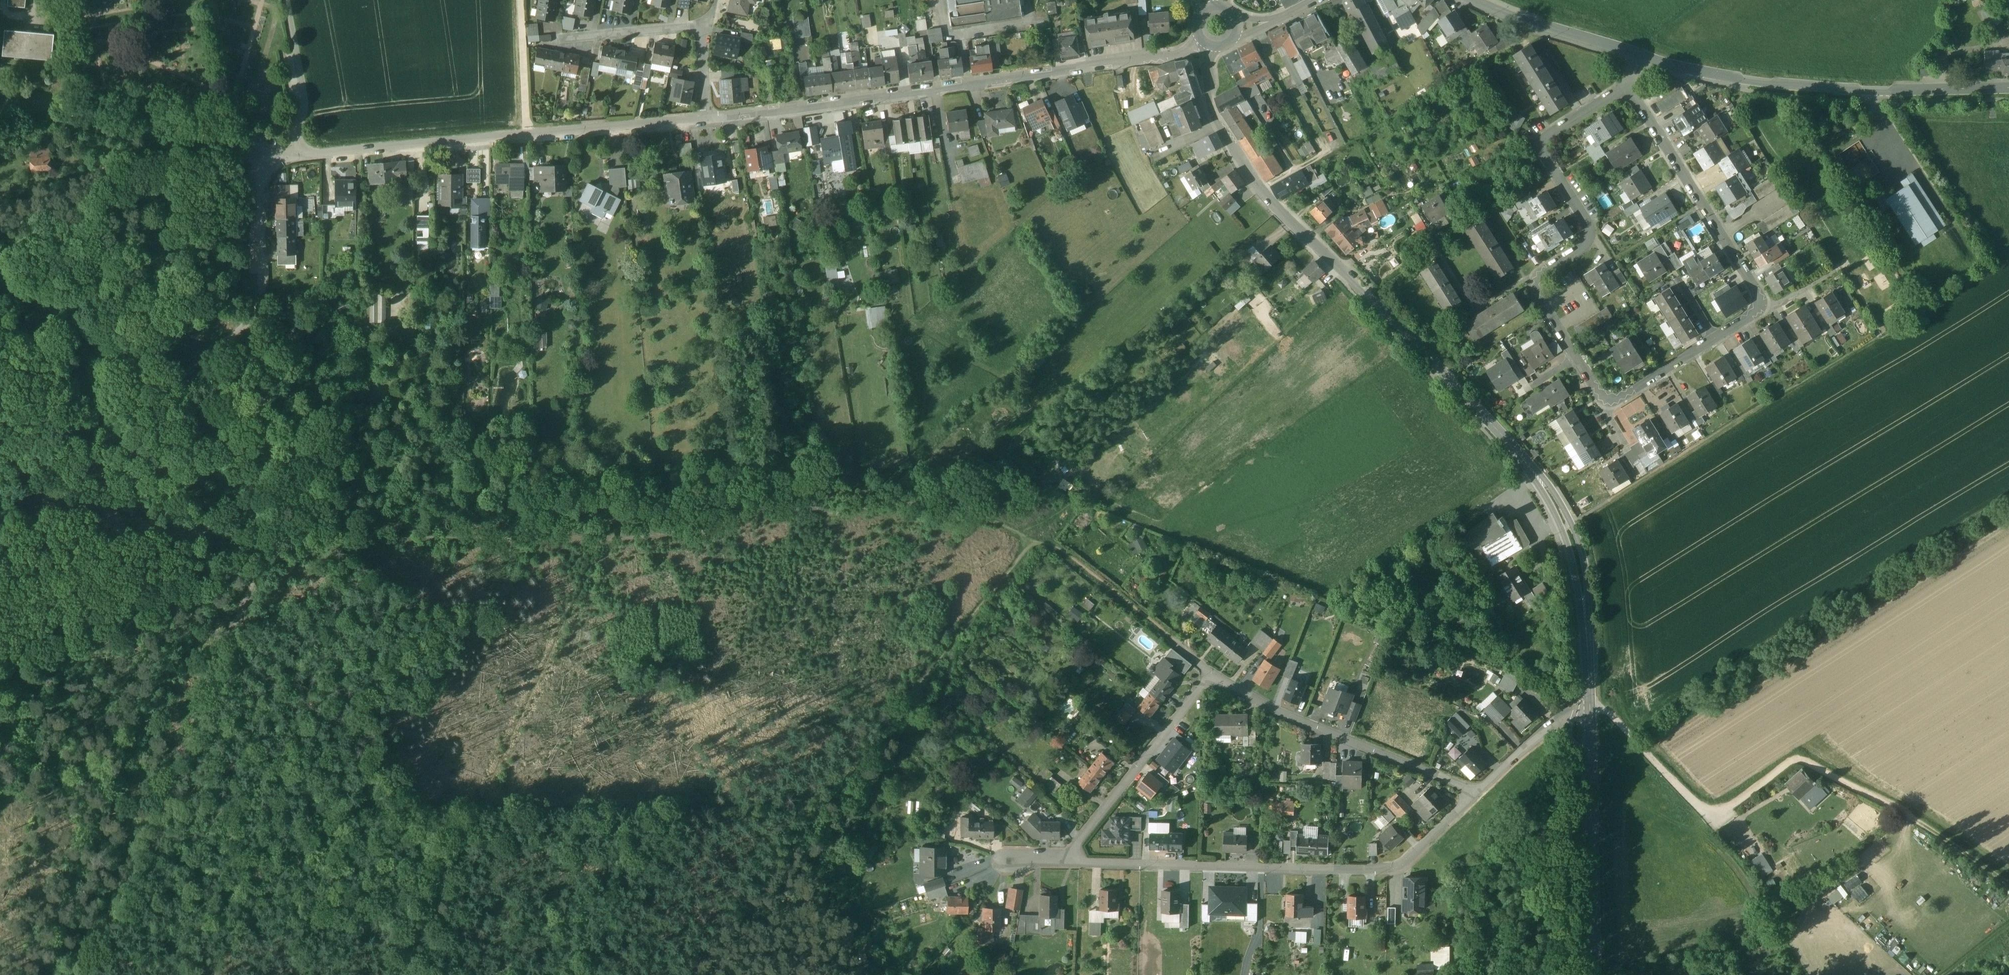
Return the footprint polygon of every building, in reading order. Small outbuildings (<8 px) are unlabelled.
[(544,0),(539,0),(536,18),(552,21),(556,2),(544,0)] [(574,14),(591,17),(594,0),(577,0),(574,14)] [(612,10),(628,14),(631,0),(614,0),(612,10)] [(676,7),(687,10),(689,0),(677,0),(676,7)] [(728,11),(746,14),(748,0),(730,0),(728,11)] [(948,14),(950,28),(1022,17),(1020,0),(946,0),(948,14)] [(1285,9),(1301,0),(1281,0),(1285,9)] [(1364,0),(1333,0),(1332,0),(1336,6),(1343,2),(1349,14),(1355,11),(1356,13),(1361,22),(1372,16),(1364,0)] [(1390,12),(1391,11),(1397,8),(1397,7),(1393,0),(1384,0),(1390,12)] [(1417,0),(1402,0),(1405,3),(1414,11),(1421,3),(1417,0)] [(1145,2),(1138,2),(1139,16),(1146,15),(1145,2)] [(1405,3),(1397,7),(1397,8),(1391,11),(1402,30),(1415,23),(1414,19),(1411,14),(1405,3)] [(1414,11),(1405,3),(1411,14),(1414,11)] [(1992,5),(1981,12),(1991,29),(2003,21),(1992,5)] [(1425,17),(1417,26),(1421,35),(1437,18),(1436,16),(1438,14),(1434,7),(1425,17)] [(1438,14),(1436,16),(1437,18),(1439,21),(1451,12),(1448,7),(1438,14)] [(1439,21),(1438,21),(1442,27),(1439,29),(1449,43),(1459,36),(1467,30),(1458,16),(1457,17),(1453,11),(1451,12),(1439,21)] [(1420,12),(1414,19),(1415,23),(1417,26),(1425,17),(1420,12)] [(1129,13),(1109,16),(1108,13),(1105,14),(1104,16),(1104,17),(1085,20),(1090,47),(1134,40),(1129,13)] [(1169,13),(1149,14),(1150,32),(1170,31),(1169,13)] [(1308,17),(1297,23),(1297,22),(1293,24),(1294,25),(1287,29),(1292,40),(1299,53),(1321,41),(1326,51),(1325,57),(1327,62),(1333,63),(1337,61),(1339,64),(1345,61),(1336,44),(1317,13),(1312,15),(1311,14),(1308,16),(1308,17)] [(869,15),(860,16),(862,28),(870,27),(869,15)] [(562,16),(560,28),(571,30),(573,17),(562,16)] [(1372,16),(1361,22),(1377,52),(1383,49),(1389,46),(1372,16)] [(807,17),(792,19),(795,38),(809,36),(807,17)] [(916,30),(926,28),(925,18),(915,20),(916,30)] [(537,25),(526,26),(527,37),(538,36),(537,25)] [(1284,25),(1270,32),(1276,45),(1277,48),(1284,44),(1292,40),(1287,29),(1284,25)] [(1417,26),(1404,33),(1409,42),(1421,35),(1417,26)] [(1471,34),(1468,29),(1467,30),(1459,36),(1468,50),(1477,45),(1482,53),(1487,49),(1494,44),(1497,42),(1492,35),(1490,37),(1482,26),(1471,34)] [(939,28),(927,30),(929,43),(941,41),(939,28)] [(47,33),(11,30),(11,32),(5,31),(3,52),(51,56),(53,35),(46,35),(47,33)] [(1269,31),(1252,40),(1253,42),(1259,54),(1276,45),(1270,32),(1269,31)] [(752,34),(741,32),(739,39),(740,39),(753,41),(752,34)] [(739,39),(718,35),(714,54),(736,58),(740,39),(739,39)] [(1082,36),(1076,37),(1079,54),(1085,53),(1082,36)] [(1076,37),(1058,39),(1060,57),(1061,57),(1061,61),(1079,58),(1078,54),(1079,54),(1076,37)] [(687,40),(678,38),(676,48),(685,49),(687,40)] [(1505,38),(1497,42),(1494,44),(1498,51),(1509,44),(1505,38)] [(782,39),(771,40),(772,49),(783,47),(782,39)] [(1364,69),(1346,39),(1336,44),(1353,74),(1353,75),(1364,69)] [(920,40),(915,41),(915,45),(917,52),(922,51),(923,52),(924,46),(924,44),(920,45),(920,40)] [(1292,40),(1284,44),(1287,50),(1288,49),(1292,57),(1299,53),(1292,40)] [(1253,42),(1238,49),(1247,66),(1250,64),(1261,58),(1259,54),(1253,42)] [(674,47),(654,43),(651,62),(671,66),(674,47)] [(1494,44),(1487,49),(1490,55),(1498,51),(1494,44)] [(915,45),(907,46),(910,61),(913,61),(914,64),(918,64),(917,52),(915,45)] [(987,45),(974,47),(976,57),(989,55),(987,45)] [(1529,45),(1514,55),(1532,85),(1548,75),(1529,45)] [(942,49),(939,49),(940,58),(943,57),(944,60),(948,59),(947,48),(946,46),(942,46),(942,49)] [(1387,56),(1369,66),(1377,81),(1400,68),(1389,46),(1383,49),(1387,56)] [(620,50),(602,47),(599,64),(616,67),(620,50)] [(548,50),(537,48),(534,65),(544,67),(547,51),(548,50)] [(828,48),(821,49),(822,58),(829,57),(828,48)] [(878,48),(870,49),(872,63),(874,64),(881,63),(880,60),(878,48)] [(1247,66),(1238,49),(1223,57),(1232,74),(1242,69),(1247,66)] [(637,54),(620,50),(616,67),(617,67),(626,69),(634,70),(637,54)] [(547,51),(544,67),(562,70),(565,54),(547,51)] [(855,51),(850,52),(852,63),(853,67),(859,66),(859,65),(857,51),(855,51)] [(1999,57),(1999,54),(1994,54),(1994,51),(1985,51),(1985,61),(1985,71),(2003,71),(2003,60),(2000,60),(2000,57),(1999,57)] [(807,77),(804,52),(797,54),(800,79),(803,79),(803,78),(807,77)] [(579,57),(565,54),(562,70),(576,73),(579,57)] [(1287,54),(1282,57),(1289,71),(1295,68),(1287,54)] [(2005,57),(2005,54),(1999,54),(1999,57),(2000,57),(2000,60),(2003,60),(2003,71),(2003,72),(2003,74),(2008,74),(2008,57),(2005,57)] [(976,57),(968,58),(970,73),(991,71),(989,55),(976,57)] [(836,56),(829,57),(831,74),(835,74),(835,73),(837,73),(836,69),(837,68),(836,56)] [(829,57),(822,58),(824,75),(829,74),(829,75),(832,75),(831,74),(829,57)] [(894,58),(880,60),(881,63),(881,67),(883,84),(897,82),(894,58)] [(961,74),(959,58),(951,59),(948,59),(950,76),(961,74)] [(944,60),(936,61),(938,77),(950,76),(948,59),(944,60)] [(1182,79),(1183,82),(1196,78),(1191,62),(1187,59),(1175,62),(1178,74),(1179,74),(1180,76),(1181,76),(1182,79)] [(922,63),(918,64),(921,80),(931,78),(929,62),(922,63)] [(1175,62),(1157,67),(1157,68),(1161,78),(1159,78),(1156,83),(1158,87),(1163,90),(1167,88),(1169,84),(1169,83),(1174,81),(1182,79),(1181,76),(1180,76),(1179,74),(1178,74),(1175,62)] [(599,64),(593,63),(590,75),(596,76),(599,64)] [(1304,63),(1298,66),(1304,76),(1309,73),(1304,63)] [(651,65),(644,64),(643,71),(643,72),(642,77),(648,78),(651,65)] [(914,64),(907,65),(909,82),(921,80),(918,64),(914,64)] [(1253,67),(1251,66),(1250,64),(1247,66),(1250,73),(1255,71),(1253,67)] [(679,78),(682,70),(671,66),(668,74),(679,78)] [(1250,73),(1247,66),(1242,69),(1242,72),(1245,78),(1250,87),(1251,87),(1256,84),(1250,73)] [(582,67),(579,83),(586,85),(589,69),(582,67)] [(626,69),(617,67),(615,73),(624,75),(626,69)] [(874,68),(867,69),(870,86),(883,85),(883,84),(881,67),(874,68)] [(1267,67),(1258,72),(1255,71),(1250,73),(1256,84),(1271,76),(1267,67)] [(775,68),(761,70),(762,76),(761,76),(762,86),(763,86),(764,101),(778,99),(776,84),(777,84),(775,68)] [(1154,88),(1159,91),(1160,93),(1176,88),(1174,81),(1169,83),(1169,84),(1167,88),(1163,90),(1158,87),(1156,83),(1159,78),(1161,78),(1157,68),(1148,71),(1154,88)] [(867,69),(853,71),(856,88),(870,86),(867,69)] [(643,71),(636,70),(633,85),(640,86),(642,77),(643,72),(643,71)] [(733,72),(720,70),(721,80),(733,79),(733,72)] [(846,72),(842,72),(845,90),(856,88),(853,71),(846,72)] [(837,73),(835,73),(835,74),(831,74),(832,75),(829,75),(832,91),(845,90),(842,72),(837,73)] [(824,75),(816,76),(819,93),(832,91),(829,75),(829,74),(824,75)] [(1353,74),(1345,78),(1347,83),(1355,78),(1353,75),(1353,74)] [(1548,75),(1532,85),(1551,114),(1567,104),(1548,75)] [(807,77),(803,78),(803,79),(806,95),(819,93),(816,76),(807,77)] [(1123,87),(1121,76),(1115,77),(1117,88),(1123,87)] [(733,79),(721,80),(723,104),(742,102),(740,78),(733,79)] [(1201,95),(1196,78),(1183,82),(1184,85),(1182,87),(1180,89),(1181,92),(1179,93),(1179,94),(1175,96),(1175,98),(1178,105),(1201,95)] [(1245,78),(1236,82),(1241,91),(1250,87),(1245,78)] [(692,83),(674,79),(670,99),(676,101),(677,98),(688,100),(689,100),(690,92),(692,83)] [(1256,84),(1251,87),(1254,93),(1259,90),(1256,84)] [(1245,101),(1237,87),(1215,98),(1214,98),(1220,113),(1221,113),(1229,126),(1242,118),(1240,115),(1252,109),(1246,100),(1245,101)] [(1688,98),(1682,88),(1677,91),(1683,101),(1688,98)] [(1683,101),(1677,91),(1672,94),(1678,105),(1680,103),(1683,101)] [(696,93),(690,92),(689,100),(688,100),(687,103),(694,105),(696,93)] [(1678,105),(1672,94),(1666,98),(1673,108),(1678,105)] [(1072,96),(1057,103),(1069,130),(1083,124),(1082,121),(1079,115),(1080,114),(1076,104),(1072,96)] [(1683,101),(1680,103),(1685,112),(1692,107),(1693,108),(1697,105),(1692,96),(1683,101)] [(1175,98),(1156,106),(1159,114),(1178,105),(1175,98)] [(1673,108),(1666,98),(1661,101),(1668,111),(1673,108)] [(1042,100),(1025,108),(1033,127),(1038,125),(1042,127),(1051,122),(1052,122),(1047,112),(1042,100)] [(1190,101),(1163,113),(1167,122),(1176,119),(1183,135),(1201,127),(1190,101)] [(1661,101),(1656,104),(1662,114),(1668,111),(1661,101)] [(1082,102),(1076,104),(1080,114),(1079,115),(1082,121),(1089,118),(1082,102)] [(1154,102),(1128,113),(1133,125),(1135,124),(1156,115),(1159,114),(1156,106),(1154,102)] [(1685,112),(1672,120),(1683,137),(1696,128),(1703,124),(1693,108),(1692,107),(1685,112)] [(1012,110),(984,114),(985,120),(987,131),(996,130),(996,128),(1015,126),(1012,110)] [(1053,110),(1047,112),(1052,122),(1051,122),(1054,129),(1060,126),(1053,110)] [(965,111),(945,114),(948,129),(958,127),(958,131),(968,130),(965,111)] [(1611,113),(1587,128),(1596,142),(1598,145),(1598,144),(1621,130),(1611,113)] [(1510,126),(1516,131),(1526,119),(1519,114),(1510,126)] [(1156,115),(1135,124),(1140,134),(1144,132),(1151,148),(1163,143),(1154,123),(1159,121),(1156,115)] [(1703,124),(1696,128),(1707,145),(1714,141),(1727,132),(1717,115),(1703,124)] [(928,116),(916,118),(919,141),(931,139),(928,116)] [(916,118),(904,119),(908,143),(919,141),(916,118)] [(1252,132),(1242,118),(1229,126),(1239,140),(1252,132)] [(217,121),(205,119),(203,129),(215,131),(217,121)] [(904,119),(892,121),(892,124),(894,136),(895,145),(908,143),(904,119)] [(854,120),(848,121),(850,133),(856,132),(854,120)] [(985,120),(975,121),(981,137),(987,136),(987,131),(985,120)] [(848,121),(836,123),(838,135),(848,133),(848,134),(850,133),(848,121)] [(880,122),(861,125),(864,144),(873,142),(874,146),(883,145),(883,142),(881,130),(880,122)] [(815,126),(803,128),(806,146),(817,144),(815,126)] [(215,131),(203,129),(199,128),(198,137),(215,139),(216,131),(215,131)] [(797,132),(777,136),(779,150),(780,153),(783,153),(800,150),(797,132)] [(1215,132),(1195,143),(1203,158),(1223,147),(1215,132)] [(1269,149),(1265,152),(1252,132),(1239,140),(1239,141),(1266,182),(1283,170),(1269,149)] [(838,138),(820,141),(823,157),(824,163),(831,162),(830,159),(842,157),(843,163),(853,161),(848,134),(848,133),(838,135),(838,138)] [(1631,138),(1606,154),(1616,171),(1641,155),(1631,138)] [(1309,141),(1304,143),(1310,156),(1315,153),(1309,141)] [(1707,145),(1694,154),(1704,170),(1718,162),(1724,158),(1714,141),(1707,145)] [(1859,141),(1836,155),(1857,187),(1879,173),(1871,160),(1875,157),(1871,150),(1867,153),(1859,141)] [(1596,142),(1585,148),(1590,157),(1602,149),(1598,144),(1598,145),(1596,142)] [(691,143),(678,144),(680,158),(692,156),(692,154),(691,143)] [(977,143),(967,147),(970,157),(980,153),(977,143)] [(1203,158),(1195,143),(1191,144),(1199,160),(1203,158)] [(765,147),(746,151),(749,170),(768,167),(765,147)] [(1602,149),(1590,157),(1594,162),(1605,155),(1602,149)] [(1724,158),(1718,162),(1728,179),(1735,175),(1749,166),(1738,149),(1724,158)] [(779,150),(772,151),(774,165),(784,163),(783,153),(780,153),(779,150)] [(700,153),(692,154),(692,156),(694,169),(702,168),(700,157),(701,157),(700,153)] [(701,157),(700,157),(702,168),(703,171),(700,172),(703,185),(725,182),(720,154),(701,157)] [(50,155),(36,156),(36,158),(35,158),(36,171),(43,170),(43,172),(51,171),(50,155)] [(819,159),(812,160),(813,173),(820,173),(819,159)] [(963,166),(956,168),(961,183),(977,178),(980,187),(990,184),(982,160),(963,166)] [(853,161),(843,163),(844,171),(854,170),(853,161)] [(405,162),(383,164),(384,180),(396,179),(398,202),(407,201),(405,178),(406,178),(405,162)] [(1188,162),(1178,167),(1181,174),(1192,168),(1188,162)] [(383,164),(370,165),(371,181),(384,180),(383,164)] [(523,164),(497,164),(497,181),(509,181),(509,189),(523,189),(523,164)] [(564,165),(535,166),(536,180),(542,180),(542,189),(564,188),(564,165)] [(1200,167),(1185,176),(1194,190),(1197,188),(1207,182),(1203,175),(1204,174),(1200,167)] [(1310,167),(1295,175),(1302,185),(1316,178),(1310,167)] [(624,168),(609,170),(610,186),(607,193),(615,197),(618,191),(618,187),(626,186),(624,168)] [(480,169),(466,169),(466,182),(480,182),(480,169)] [(1234,170),(1221,179),(1225,184),(1232,193),(1244,184),(1234,170)] [(1639,170),(1620,182),(1631,200),(1651,188),(1639,170)] [(688,173),(666,176),(670,203),(692,200),(688,173)] [(1000,186),(1009,184),(1006,174),(998,176),(1000,186)] [(1945,225),(1912,174),(1900,182),(1904,187),(1890,196),(1886,191),(1875,199),(1883,211),(1891,206),(1915,244),(1916,244),(1920,241),(1923,246),(1936,238),(1933,233),(1941,228),(1945,225)] [(460,175),(441,175),(440,203),(449,203),(449,206),(459,206),(460,206),(460,196),(460,175)] [(1295,175),(1272,188),(1278,196),(1283,194),(1284,196),(1303,186),(1302,185),(1295,175)] [(1728,179),(1715,187),(1726,206),(1747,193),(1735,175),(1728,179)] [(1782,185),(1776,175),(1770,178),(1777,188),(1782,185)] [(1777,188),(1770,178),(1765,181),(1772,192),(1777,188)] [(1221,179),(1212,186),(1215,191),(1225,184),(1221,179)] [(355,180),(335,180),(335,205),(335,207),(344,207),(344,209),(356,209),(355,180)] [(1765,181),(1760,185),(1767,195),(1772,192),(1765,181)] [(1207,182),(1197,188),(1201,194),(1211,187),(1207,182)] [(596,187),(588,183),(579,200),(583,202),(579,210),(589,215),(591,212),(602,218),(605,211),(612,215),(620,200),(615,197),(607,193),(601,190),(600,186),(596,187)] [(1328,185),(1320,192),(1324,197),(1332,189),(1328,185)] [(1760,185),(1755,188),(1762,198),(1767,195),(1760,185)] [(288,186),(273,186),(273,200),(276,200),(276,199),(288,199),(288,186)] [(1755,188),(1750,191),(1756,201),(1762,198),(1755,188)] [(523,189),(509,189),(509,199),(523,199),(523,189)] [(1533,199),(1531,201),(1535,207),(1534,208),(1539,216),(1554,206),(1550,198),(1549,199),(1545,192),(1533,199)] [(1640,209),(1640,210),(1646,219),(1651,227),(1676,211),(1665,193),(1640,209)] [(1229,194),(1219,203),(1225,209),(1235,201),(1229,194)] [(1530,195),(1514,204),(1518,210),(1531,201),(1533,199),(1530,195)] [(1454,219),(1440,196),(1422,207),(1437,230),(1454,219)] [(1332,203),(1327,197),(1323,200),(1328,206),(1332,203)] [(288,199),(276,199),(276,200),(276,218),(277,218),(295,218),(295,199),(288,199)] [(483,203),(472,202),(472,242),(484,242),(484,214),(490,214),(490,200),(483,200),(483,203)] [(1328,206),(1323,200),(1310,211),(1321,223),(1334,212),(1328,206)] [(1235,201),(1225,209),(1230,215),(1240,207),(1235,201)] [(1793,202),(1787,205),(1794,215),(1799,212),(1793,202)] [(1382,203),(1371,209),(1373,212),(1376,218),(1387,213),(1382,203)] [(1636,203),(1623,211),(1627,218),(1640,210),(1640,209),(1636,203)] [(335,205),(322,205),(322,219),(336,220),(336,215),(335,215),(335,207),(335,205)] [(1794,215),(1787,205),(1782,208),(1789,218),(1794,215)] [(1789,218),(1782,208),(1777,212),(1784,222),(1789,218)] [(1365,212),(1346,222),(1350,227),(1362,222),(1368,218),(1367,216),(1365,212)] [(1373,212),(1367,216),(1368,218),(1370,221),(1376,218),(1373,212)] [(1784,222),(1777,212),(1772,215),(1779,225),(1784,222)] [(762,225),(775,224),(774,214),(761,216),(762,225)] [(428,215),(417,215),(417,230),(423,230),(423,236),(416,236),(416,244),(428,244),(429,215),(428,215)] [(1690,215),(1676,222),(1680,230),(1694,223),(1690,215)] [(1772,215),(1767,218),(1773,228),(1779,225),(1772,215)] [(1341,217),(1326,229),(1335,240),(1350,227),(1346,222),(1341,217)] [(295,218),(277,218),(277,236),(295,236),(295,223),(302,223),(302,218),(295,218)] [(1368,218),(1362,222),(1364,227),(1371,223),(1370,221),(1368,218)] [(1773,228),(1767,218),(1762,221),(1768,231),(1773,228)] [(1646,219),(1639,223),(1644,231),(1651,227),(1646,219)] [(1466,230),(1482,255),(1498,245),(1491,235),(1492,235),(1489,229),(1488,230),(1482,220),(1466,230)] [(1551,226),(1547,229),(1548,229),(1552,235),(1551,235),(1556,243),(1571,234),(1566,226),(1561,220),(1551,226)] [(1548,221),(1531,231),(1535,237),(1538,235),(1542,233),(1547,229),(1551,226),(1548,221)] [(1768,231),(1762,221),(1757,224),(1763,235),(1768,231)] [(1362,222),(1350,227),(1355,233),(1371,224),(1371,223),(1364,227),(1362,222)] [(1601,230),(1609,235),(1614,228),(1606,223),(1601,230)] [(1350,227),(1335,240),(1347,254),(1357,245),(1357,246),(1359,245),(1358,244),(1360,242),(1361,244),(1365,244),(1367,242),(1367,239),(1365,237),(1362,237),(1360,239),(1355,233),(1350,227)] [(1936,238),(1923,246),(1920,241),(1916,244),(1915,244),(1911,246),(1930,275),(1960,256),(1941,228),(1933,233),(1936,238)] [(1547,229),(1542,233),(1538,235),(1541,241),(1545,249),(1556,243),(1551,235),(1552,235),(1548,229),(1547,229)] [(1760,236),(1746,245),(1754,259),(1769,249),(1768,249),(1779,242),(1775,234),(1764,241),(1760,236)] [(295,236),(277,236),(277,255),(296,254),(295,236)] [(1654,238),(1645,241),(1648,249),(1657,246),(1654,238)] [(1504,254),(1498,245),(1482,255),(1497,279),(1513,269),(1507,259),(1504,254)] [(1660,245),(1652,250),(1654,253),(1655,252),(1660,261),(1667,256),(1660,245)] [(1769,249),(1754,259),(1760,267),(1772,260),(1781,254),(1775,245),(1769,249)] [(1534,256),(1528,246),(1523,249),(1529,259),(1534,256)] [(1260,256),(1254,261),(1263,272),(1280,257),(1271,247),(1260,256)] [(1712,254),(1708,247),(1695,256),(1699,262),(1712,254)] [(1781,254),(1772,260),(1775,265),(1778,263),(1789,256),(1786,250),(1781,254)] [(1256,252),(1249,258),(1253,262),(1254,261),(1260,256),(1256,252)] [(1654,253),(1640,261),(1647,272),(1644,274),(1649,282),(1666,271),(1660,261),(1655,252),(1654,253)] [(1683,266),(1674,252),(1667,256),(1676,270),(1683,266)] [(1712,254),(1699,262),(1708,276),(1715,272),(1716,273),(1723,268),(1714,253),(1712,254)] [(296,254),(277,255),(278,264),(296,264),(296,254)] [(1699,262),(1695,256),(1683,263),(1697,284),(1709,277),(1699,262)] [(1249,258),(1243,263),(1247,268),(1253,262),(1249,258)] [(1315,262),(1303,272),(1305,274),(1312,282),(1324,272),(1315,262)] [(1436,262),(1420,272),(1433,291),(1449,281),(1436,262)] [(1611,278),(1602,263),(1589,272),(1595,282),(1594,282),(1603,296),(1619,286),(1613,277),(1611,278)] [(1775,265),(1763,272),(1766,277),(1782,268),(1778,263),(1775,265)] [(831,268),(825,269),(828,285),(834,284),(831,268)] [(1766,277),(1765,278),(1766,278),(1775,292),(1775,293),(1791,283),(1791,282),(1790,283),(1781,269),(1782,268),(1766,277)] [(1621,272),(1613,277),(1619,286),(1626,281),(1621,272)] [(1312,282),(1305,274),(1300,279),(1307,287),(1312,282)] [(1449,281),(1433,291),(1445,311),(1461,301),(1449,281)] [(1713,293),(1717,298),(1731,289),(1728,284),(1713,293)] [(1747,302),(1737,286),(1731,289),(1717,298),(1716,299),(1726,315),(1747,302)] [(1669,288),(1654,298),(1661,309),(1676,300),(1669,288)] [(1314,302),(1326,299),(1324,291),(1312,295),(1314,302)] [(1499,303),(1489,309),(1499,325),(1524,309),(1514,293),(1504,300),(1503,299),(1498,302),(1499,303)] [(1843,312),(1831,293),(1816,302),(1823,312),(1827,319),(1829,321),(1843,312)] [(378,294),(377,320),(384,321),(385,294),(378,294)] [(500,296),(491,296),(491,308),(500,308),(500,296)] [(1676,300),(1661,309),(1668,321),(1684,311),(1676,300)] [(876,321),(885,320),(885,305),(876,306),(876,321)] [(1804,305),(1787,316),(1794,327),(1800,337),(1802,340),(1818,329),(1819,329),(1812,319),(1804,305)] [(1606,308),(1600,312),(1606,321),(1612,317),(1606,308)] [(1474,340),(1499,325),(1489,309),(1479,315),(1479,314),(1474,317),(1474,318),(1464,324),(1474,340)] [(1684,311),(1668,321),(1675,332),(1691,322),(1684,311)] [(1606,321),(1600,312),(1594,315),(1600,324),(1606,321)] [(1827,319),(1823,312),(1817,316),(1825,328),(1831,325),(1829,321),(1827,319)] [(1600,324),(1594,315),(1589,318),(1595,328),(1600,324)] [(1817,316),(1812,319),(1819,329),(1818,329),(1820,332),(1825,328),(1817,316)] [(1589,318),(1584,321),(1590,331),(1595,328),(1589,318)] [(1590,331),(1584,321),(1579,325),(1585,334),(1590,331)] [(1691,322),(1675,332),(1682,343),(1697,333),(1691,322)] [(1777,322),(1760,333),(1772,352),(1789,342),(1784,333),(1777,322)] [(1579,325),(1574,328),(1580,337),(1585,334),(1579,325)] [(1800,337),(1794,327),(1789,330),(1795,340),(1800,337)] [(532,348),(546,348),(546,331),(533,330),(532,348)] [(1795,340),(1789,330),(1784,333),(1789,342),(1791,346),(1797,342),(1795,340)] [(1531,337),(1532,338),(1536,345),(1524,353),(1532,367),(1533,368),(1546,359),(1552,355),(1539,334),(1538,333),(1536,332),(1534,332),(1533,333),(1532,335),(1531,337)] [(1641,359),(1628,338),(1613,348),(1617,354),(1614,356),(1623,370),(1641,359)] [(1750,339),(1734,349),(1743,364),(1747,369),(1748,369),(1762,360),(1763,360),(1759,354),(1750,339)] [(1515,363),(1506,350),(1500,353),(1505,360),(1506,360),(1509,366),(1515,363)] [(1772,363),(1764,351),(1759,354),(1763,360),(1762,360),(1766,366),(1772,363)] [(1732,371),(1722,356),(1706,366),(1715,381),(1719,387),(1720,387),(1735,378),(1736,377),(1732,371)] [(1509,366),(1506,360),(1505,360),(1487,372),(1498,390),(1517,378),(1509,366)] [(1747,369),(1743,364),(1737,368),(1744,379),(1751,375),(1748,369),(1747,369)] [(1532,367),(1527,370),(1530,375),(1536,372),(1533,368),(1532,367)] [(1744,379),(1737,368),(1732,371),(1736,377),(1735,378),(1738,383),(1744,379)] [(1560,380),(1527,400),(1533,409),(1547,401),(1550,407),(1569,395),(1560,380)] [(1719,387),(1715,381),(1710,385),(1717,396),(1723,392),(1720,387),(1719,387)] [(1703,386),(1688,396),(1697,411),(1700,415),(1701,415),(1715,406),(1703,386)] [(1635,411),(1646,406),(1641,397),(1630,402),(1635,411)] [(1547,401),(1533,409),(1537,415),(1550,407),(1547,401)] [(1676,403),(1661,413),(1668,425),(1673,432),(1688,423),(1676,403)] [(1572,409),(1556,419),(1564,431),(1580,421),(1572,409)] [(1697,411),(1691,414),(1698,425),(1704,421),(1701,415),(1700,415),(1697,411)] [(755,414),(749,415),(749,418),(743,418),(744,427),(758,426),(758,424),(755,424),(755,414)] [(1580,421),(1564,431),(1571,442),(1587,432),(1580,421)] [(1648,421),(1634,429),(1639,436),(1638,436),(1643,444),(1658,435),(1653,427),(1652,428),(1648,421)] [(1673,432),(1668,425),(1662,428),(1670,442),(1677,438),(1673,432)] [(1587,432),(1571,442),(1578,453),(1594,443),(1587,432)] [(1658,435),(1643,444),(1649,454),(1664,444),(1658,435)] [(1594,443),(1578,453),(1585,465),(1601,455),(1594,443)] [(1647,457),(1639,443),(1631,448),(1632,449),(1640,462),(1647,457)] [(1632,449),(1626,453),(1627,454),(1622,457),(1629,469),(1640,462),(1632,449)] [(1647,457),(1640,462),(1644,469),(1658,460),(1654,453),(1647,457)] [(1616,460),(1600,470),(1611,488),(1612,488),(1628,478),(1616,460)] [(1628,478),(1612,488),(1615,493),(1631,483),(1628,478)] [(1493,512),(1471,530),(1467,535),(1467,539),(1468,542),(1470,545),(1473,547),(1476,547),(1476,548),(1481,546),(1486,554),(1487,555),(1516,538),(1516,537),(1507,522),(1503,516),(1498,519),(1493,512)] [(1530,541),(1517,519),(1513,518),(1507,522),(1516,537),(1522,547),(1524,547),(1529,545),(1530,541)] [(1143,537),(1133,540),(1136,551),(1146,547),(1143,537)] [(1516,538),(1487,555),(1486,554),(1486,555),(1491,565),(1522,547),(1516,537),(1516,538)] [(1515,567),(1499,577),(1504,586),(1503,591),(1508,593),(1513,600),(1523,594),(1529,590),(1528,589),(1515,567)] [(1542,582),(1531,589),(1537,600),(1549,592),(1542,582)] [(1531,589),(1530,588),(1528,589),(1529,590),(1523,594),(1530,606),(1538,601),(1537,600),(1531,589)] [(1193,602),(1186,612),(1193,618),(1196,613),(1206,620),(1210,615),(1193,602)] [(1088,603),(1085,607),(1089,611),(1093,607),(1088,603)] [(1074,605),(1068,614),(1078,622),(1085,613),(1074,605)] [(1209,620),(1203,628),(1211,634),(1217,626),(1209,620)] [(1211,634),(1208,639),(1222,650),(1232,638),(1217,626),(1211,634)] [(1260,630),(1251,642),(1263,652),(1272,640),(1260,630)] [(1247,650),(1232,638),(1222,650),(1237,662),(1247,650)] [(1272,640),(1263,652),(1270,658),(1281,644),(1273,639),(1272,640)] [(1192,665),(1172,649),(1164,658),(1182,672),(1184,674),(1192,665)] [(1182,672),(1164,658),(1157,668),(1155,666),(1151,666),(1149,669),(1150,672),(1152,674),(1156,673),(1161,678),(1162,678),(1174,687),(1175,686),(1174,683),(1173,682),(1182,672)] [(1291,678),(1298,662),(1290,658),(1283,675),(1291,678)] [(1279,669),(1265,661),(1254,679),(1267,688),(1279,669)] [(1521,678),(1506,672),(1499,686),(1512,693),(1521,678)] [(1161,678),(1150,693),(1162,702),(1174,687),(1162,678),(1161,678)] [(1291,679),(1284,698),(1298,704),(1306,685),(1291,679)] [(1338,691),(1328,695),(1323,709),(1334,713),(1336,709),(1345,713),(1351,700),(1353,694),(1347,692),(1346,694),(1338,691)] [(1150,693),(1138,708),(1150,718),(1162,702),(1150,693)] [(1511,710),(1497,696),(1490,703),(1492,704),(1486,710),(1498,723),(1509,712),(1511,710)] [(1511,710),(1509,712),(1515,718),(1517,717),(1526,726),(1538,714),(1531,708),(1532,707),(1528,703),(1527,703),(1523,699),(1511,710)] [(1362,705),(1351,700),(1345,713),(1344,716),(1356,721),(1362,705)] [(1127,703),(1115,718),(1124,725),(1136,710),(1127,703)] [(1468,727),(1455,714),(1452,717),(1465,730),(1468,727)] [(1247,715),(1215,716),(1216,735),(1216,732),(1231,732),(1231,735),(1247,735),(1248,735),(1247,730),(1247,715)] [(1452,717),(1452,716),(1446,722),(1459,736),(1465,730),(1452,717)] [(1087,727),(1077,720),(1073,725),(1082,732),(1087,727)] [(1256,746),(1256,730),(1247,730),(1248,735),(1247,735),(1247,746),(1256,746)] [(1231,735),(1231,732),(1216,732),(1216,735),(1216,740),(1218,742),(1229,742),(1231,740),(1231,735)] [(1179,734),(1158,760),(1173,772),(1193,746),(1179,734)] [(1320,745),(1303,744),(1303,753),(1302,761),(1302,762),(1320,763),(1321,754),(1320,754),(1320,745)] [(1476,753),(1472,748),(1458,761),(1464,767),(1466,765),(1475,774),(1486,763),(1480,757),(1480,756),(1477,753),(1476,753)] [(1102,753),(1090,768),(1102,777),(1114,763),(1102,753)] [(1362,763),(1344,762),(1343,776),(1343,783),(1362,784),(1362,763)] [(1090,768),(1078,783),(1090,793),(1102,777),(1090,768)] [(1801,770),(1787,784),(1799,798),(1805,792),(1816,804),(1827,794),(1815,781),(1813,783),(1801,770)] [(1164,785),(1168,781),(1159,772),(1155,776),(1164,785)] [(1148,773),(1137,787),(1151,798),(1162,784),(1148,773)] [(1061,785),(1050,776),(1044,784),(1054,793),(1061,785)] [(1026,788),(1017,800),(1026,807),(1036,795),(1026,788)] [(1430,788),(1411,805),(1426,821),(1444,804),(1430,788)] [(1398,796),(1390,803),(1396,809),(1399,813),(1407,805),(1398,796)] [(1396,809),(1390,803),(1388,806),(1393,812),(1396,809)] [(1407,805),(1399,813),(1404,818),(1412,810),(1407,805)] [(1395,817),(1386,808),(1380,814),(1389,823),(1395,817)] [(1038,819),(1033,814),(1022,825),(1034,838),(1060,839),(1060,822),(1041,822),(1040,821),(1038,819)] [(1142,816),(1129,816),(1129,819),(1129,830),(1142,831),(1142,819),(1142,816)] [(974,818),(961,818),(961,836),(973,836),(972,838),(992,838),(993,822),(973,822),(974,818)] [(1129,819),(1111,818),(1111,831),(1103,831),(1103,840),(1111,840),(1111,843),(1129,844),(1129,830),(1129,819)] [(945,826),(933,824),(931,837),(944,839),(945,826)] [(1392,826),(1379,838),(1390,850),(1403,838),(1392,826)] [(1233,833),(1225,833),(1225,851),(1231,852),(1236,852),(1245,852),(1246,836),(1233,836),(1233,833)] [(1150,834),(1150,850),(1182,850),(1182,835),(1150,834)] [(1297,847),(1297,853),(1303,853),(1303,854),(1308,854),(1308,853),(1317,854),(1318,838),(1306,837),(1306,835),(1297,834),(1297,847)] [(1328,836),(1318,836),(1318,838),(1317,854),(1328,854),(1328,836)] [(1376,844),(1368,844),(1369,856),(1377,856),(1376,844)] [(945,848),(924,848),(924,856),(921,856),(921,874),(945,874),(945,848)] [(1762,854),(1749,861),(1760,878),(1772,871),(1762,854)] [(1847,889),(1861,882),(1858,875),(1843,882),(1847,889)] [(1426,879),(1404,878),(1403,908),(1409,908),(1411,911),(1416,911),(1419,908),(1425,909),(1426,879)] [(942,879),(924,885),(927,892),(944,887),(942,879)] [(944,887),(927,892),(929,900),(946,894),(944,887)] [(1828,893),(1832,902),(1847,896),(1843,887),(1828,893)] [(1023,890),(1010,888),(1009,889),(1009,890),(1006,905),(1020,907),(1023,890)] [(1227,888),(1210,888),(1210,906),(1210,912),(1227,912),(1227,888)] [(1246,888),(1227,888),(1227,912),(1246,912),(1246,904),(1246,888)] [(1117,890),(1101,890),(1100,911),(1118,911),(1119,902),(1117,902),(1117,890)] [(1178,892),(1163,892),(1162,912),(1180,913),(1180,905),(1178,905),(1178,892)] [(1303,896),(1287,895),(1286,915),(1295,916),(1312,916),(1312,908),(1302,908),(1303,896)] [(1056,896),(1040,896),(1039,916),(1040,916),(1055,917),(1056,910),(1056,896)] [(967,897),(947,897),(947,913),(967,913),(967,897)] [(1364,897),(1349,897),(1348,917),(1366,918),(1366,909),(1364,909),(1364,897)] [(1257,904),(1246,904),(1246,912),(1246,921),(1257,921),(1257,904)] [(1189,905),(1180,905),(1180,913),(1179,928),(1188,928),(1189,905)] [(1210,912),(1210,906),(1202,905),(1202,922),(1209,922),(1210,912)] [(1000,909),(983,909),(983,929),(993,929),(999,929),(1000,909)] [(1064,910),(1056,910),(1055,917),(1055,929),(1064,929),(1064,910)] [(1039,916),(1025,915),(1024,934),(1039,935),(1040,916),(1039,916)] [(1101,922),(1089,921),(1089,935),(1100,935),(1101,922)] [(1168,927),(1155,926),(1155,935),(1167,935),(1168,927)] [(993,929),(983,929),(977,928),(977,934),(976,934),(976,936),(977,936),(977,942),(993,942),(993,929)] [(1308,929),(1295,929),(1295,939),(1298,939),(1308,940),(1308,929)] [(1431,946),(1431,963),(1450,963),(1450,946),(1431,946)] [(1432,966),(1418,967),(1419,974),(1433,974),(1432,966)]
